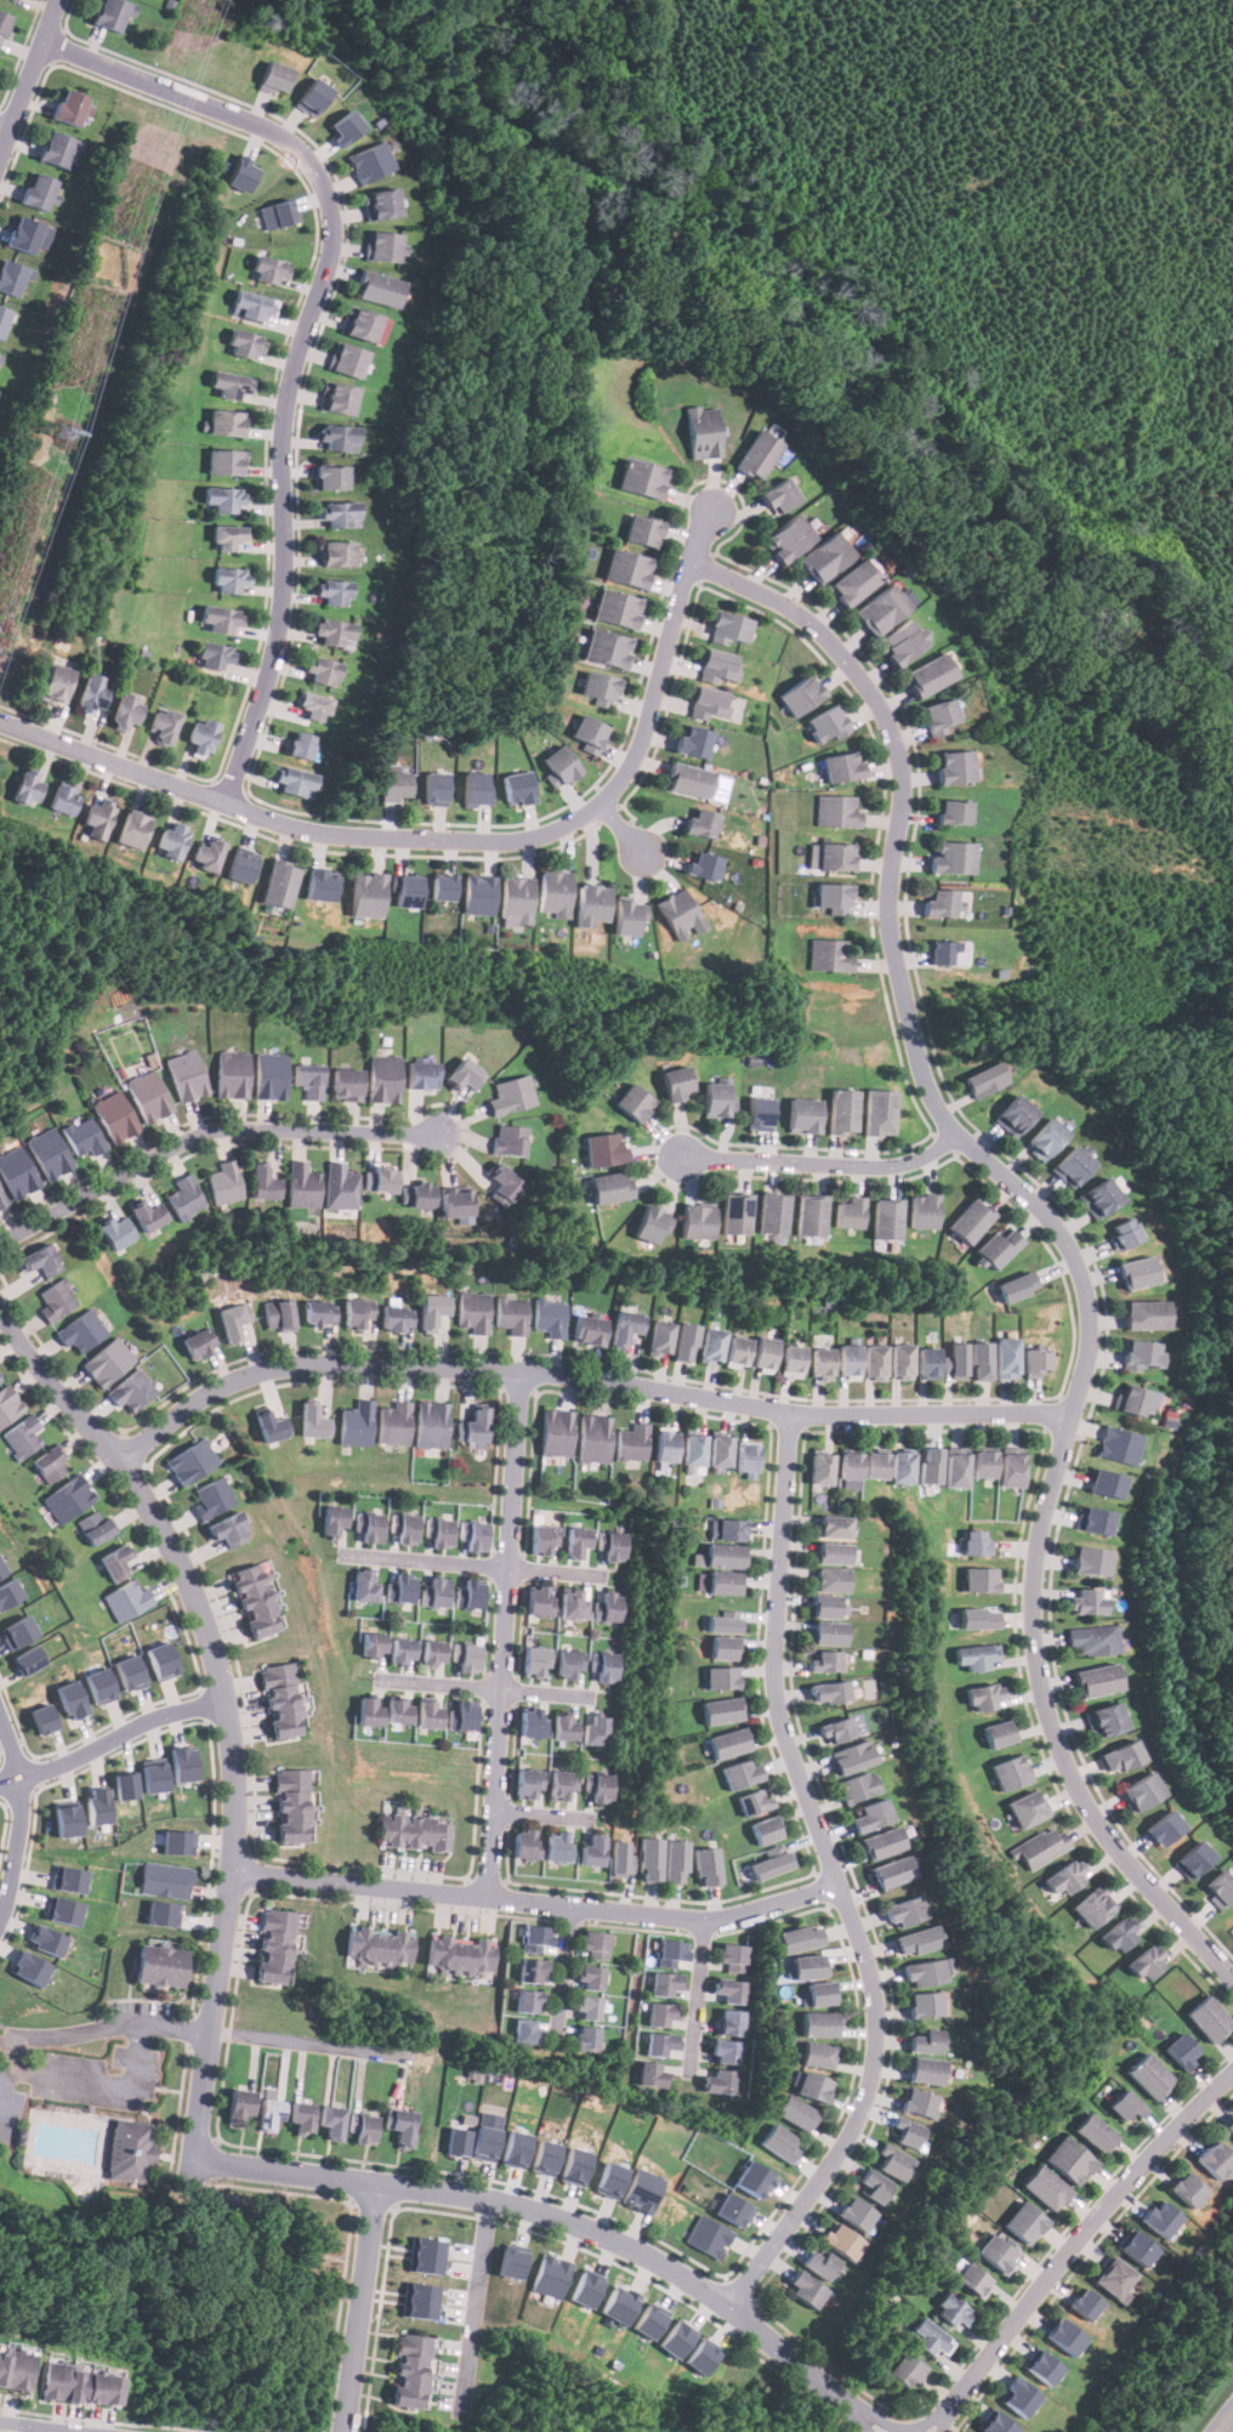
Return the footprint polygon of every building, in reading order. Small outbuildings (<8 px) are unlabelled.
[(121,0),(98,0),(90,21),(117,32),(129,4),(121,0)] [(10,16),(0,12),(0,40),(10,16)] [(272,92),(273,87),(285,91),(292,68),(266,59),(257,87),(272,92)] [(333,90),(312,76),(294,103),(313,117),(333,90)] [(87,98),(62,87),(50,115),(75,127),(87,98)] [(340,147),(365,126),(350,108),(330,125),(337,135),(333,138),(340,147)] [(78,150),(81,142),(47,129),(36,158),(63,167),(70,148),(78,150)] [(358,183),(394,170),(385,141),(347,154),(358,183)] [(237,153),(223,183),(246,193),(257,169),(249,165),(251,159),(237,153)] [(45,211),(56,180),(29,171),(19,203),(45,211)] [(398,216),(396,187),(363,191),(365,220),(398,216)] [(256,205),(265,233),(299,223),(290,197),(256,205)] [(41,223),(15,214),(4,244),(32,252),(41,223)] [(367,231),(367,260),(398,260),(398,231),(367,231)] [(273,279),(284,282),(290,263),(256,254),(249,275),(273,283),(273,279)] [(15,300),(22,279),(30,283),(35,268),(0,258),(0,295),(15,300)] [(353,295),(394,308),(403,282),(362,268),(353,295)] [(233,289),(272,299),(267,316),(261,314),(258,323),(238,317),(240,308),(228,306),(233,289)] [(371,342),(381,314),(350,305),(340,331),(371,342)] [(10,309),(0,306),(0,339),(10,309)] [(258,358),(266,337),(232,326),(226,348),(258,358)] [(358,379),(368,351),(337,341),(328,368),(358,379)] [(254,379),(212,368),(206,392),(248,402),(254,379)] [(318,408),(352,414),(357,386),(323,380),(318,408)] [(716,405),(686,409),(692,459),(722,455),(716,405)] [(208,434),(243,434),(243,409),(208,409),(208,434)] [(356,425),(317,425),(317,449),(356,449),(356,425)] [(782,445),(760,430),(734,462),(756,479),(782,445)] [(240,449),(208,449),(208,475),(240,475),(240,449)] [(666,470),(624,458),(616,488),(658,500),(666,470)] [(346,464),(314,464),(314,489),(346,489),(346,464)] [(761,493),(775,516),(800,499),(785,477),(761,493)] [(204,511),(240,512),(242,487),(204,487),(204,511)] [(357,500),(319,500),(319,525),(357,525),(357,500)] [(762,539),(783,563),(814,536),(795,513),(762,539)] [(623,541),(655,547),(660,521),(627,515),(623,541)] [(244,551),(244,524),(212,524),(212,551),(244,551)] [(819,583),(853,555),(833,530),(799,558),(819,583)] [(353,540),(318,540),(318,564),(353,564),(353,540)] [(646,590),(653,558),(609,549),(602,579),(646,590)] [(829,584),(847,606),(880,580),(863,558),(829,584)] [(246,592),(246,568),(212,568),(212,592),(246,592)] [(324,595),(324,606),(343,606),(343,596),(350,596),(350,580),(316,580),(316,595),(324,595)] [(909,610),(892,584),(853,609),(870,635),(909,610)] [(592,620),(633,629),(641,598),(598,589),(592,620)] [(201,607),(240,612),(239,627),(231,626),(229,635),(206,632),(208,625),(199,624),(201,607)] [(751,618),(714,610),(709,635),(746,642),(751,618)] [(927,642),(908,618),(879,642),(897,665),(927,642)] [(352,643),(353,621),(312,619),(311,641),(352,643)] [(581,659),(624,669),(631,638),(589,629),(581,659)] [(193,664),(220,670),(221,663),(233,665),(237,649),(199,641),(193,664)] [(703,647),(698,665),(703,666),(699,681),(716,684),(717,680),(738,684),(741,670),(733,667),(735,654),(703,647)] [(916,698),(954,676),(941,653),(903,674),(916,698)] [(306,654),(300,678),(333,686),(339,663),(306,654)] [(61,705),(73,670),(50,663),(38,698),(61,705)] [(593,698),(592,704),(613,709),(620,678),(586,670),(580,693),(593,698)] [(108,680),(86,672),(75,704),(96,712),(108,680)] [(779,695),(795,717),(825,694),(809,672),(779,695)] [(691,684),(728,693),(725,704),(731,705),(727,720),(711,716),(710,721),(689,716),(693,703),(687,701),(691,684)] [(324,721),(330,698),(297,691),(292,714),(324,721)] [(133,729),(143,700),(120,692),(109,721),(133,729)] [(930,737),(944,732),(942,725),(955,720),(949,698),(920,708),(930,737)] [(837,703),(808,722),(813,731),(809,733),(818,745),(834,734),(839,740),(853,731),(837,703)] [(177,714),(155,706),(148,727),(157,731),(153,740),(167,745),(177,714)] [(610,727),(581,714),(572,735),(584,741),(581,746),(597,754),(610,727)] [(194,717),(183,750),(205,757),(216,725),(194,717)] [(684,726),(712,732),(706,761),(671,754),(675,735),(683,737),(684,726)] [(294,733),(312,738),(306,762),(282,755),(286,739),(291,740),(294,733)] [(557,789),(580,771),(558,744),(541,758),(551,771),(545,774),(557,789)] [(824,756),(828,783),(863,777),(859,751),(824,756)] [(970,782),(968,751),(934,752),(936,783),(970,782)] [(714,771),(671,762),(666,789),(708,799),(714,771)] [(308,797),(314,774),(272,763),(267,786),(308,797)] [(33,807),(45,773),(22,766),(11,800),(33,807)] [(502,774),(508,806),(535,801),(529,769),(502,774)] [(397,801),(397,796),(408,796),(408,772),(380,771),(380,801),(397,801)] [(487,772),(462,771),(461,805),(492,805),(493,786),(487,786),(487,772)] [(421,805),(445,805),(447,772),(422,772),(421,805)] [(70,816),(79,790),(56,783),(47,807),(70,816)] [(80,831),(102,840),(115,803),(93,795),(80,831)] [(859,796),(819,796),(819,826),(859,826),(859,796)] [(936,800),(936,824),(967,824),(967,800),(936,800)] [(686,830),(710,837),(718,814),(693,806),(686,830)] [(150,816),(126,809),(117,842),(140,850),(150,816)] [(175,860),(188,828),(166,819),(153,851),(175,860)] [(212,873),(223,842),(203,835),(192,864),(212,873)] [(970,841),(930,841),(930,873),(970,873),(970,841)] [(853,869),(853,842),(820,842),(819,869),(853,869)] [(233,845),(222,880),(244,886),(255,852),(233,845)] [(695,852),(721,857),(716,882),(684,875),(687,862),(693,863),(695,852)] [(260,903),(286,908),(295,864),(268,859),(260,903)] [(306,865),(302,899),(331,903),(334,877),(322,876),(323,866),(306,865)] [(570,915),(572,871),(541,870),(540,914),(570,915)] [(381,917),(381,873),(350,873),(350,917),(381,917)] [(430,875),(430,900),(453,900),(453,874),(430,875)] [(466,874),(464,914),(496,915),(499,875),(466,874)] [(393,875),(392,908),(419,908),(419,876),(393,875)] [(533,877),(502,877),(502,926),(533,926),(533,877)] [(608,921),(610,886),(580,883),(576,926),(593,927),(595,920),(608,921)] [(816,883),(853,885),(853,899),(848,899),(847,916),(831,916),(833,908),(816,908),(816,883)] [(654,903),(678,943),(688,937),(684,930),(689,927),(694,934),(709,927),(683,886),(654,903)] [(954,890),(927,890),(927,898),(922,898),(922,916),(954,916),(954,890)] [(616,934),(640,934),(640,920),(643,920),(643,900),(616,900),(616,934)] [(852,939),(811,939),(811,971),(852,971),(852,939)] [(931,939),(931,966),(968,965),(968,941),(931,939)] [(194,1050),(166,1057),(177,1101),(206,1092),(194,1050)] [(246,1052),(217,1052),(217,1096),(246,1096),(246,1052)] [(255,1098),(284,1098),(284,1053),(255,1053),(255,1098)] [(398,1056),(369,1056),(368,1102),(398,1102),(398,1056)] [(472,1090),(484,1073),(461,1057),(444,1080),(459,1090),(462,1083),(472,1090)] [(436,1062),(407,1062),(407,1087),(436,1087),(436,1062)] [(1000,1062),(964,1075),(972,1098),(1008,1084),(1000,1062)] [(320,1063),(291,1063),(291,1085),(303,1086),(303,1099),(320,1099),(320,1063)] [(660,1070),(665,1099),(689,1096),(686,1067),(660,1070)] [(144,1124),(171,1110),(150,1069),(124,1083),(144,1124)] [(359,1099),(359,1069),(331,1069),(331,1099),(359,1099)] [(489,1084),(496,1114),(534,1104),(527,1074),(489,1084)] [(635,1123),(653,1104),(631,1083),(613,1101),(635,1123)] [(703,1116),(733,1116),(733,1098),(728,1098),(728,1083),(703,1083),(703,1116)] [(137,1130),(118,1090),(90,1103),(110,1143),(137,1130)] [(856,1090),(829,1090),(829,1132),(856,1132),(856,1090)] [(894,1135),(894,1090),(866,1090),(866,1135),(894,1135)] [(746,1093),(745,1129),(771,1130),(773,1095),(746,1093)] [(1038,1112),(1016,1093),(994,1119),(1015,1137),(1038,1112)] [(786,1131),(817,1132),(819,1099),(789,1098),(786,1131)] [(91,1155),(106,1148),(89,1115),(61,1130),(75,1155),(87,1149),(91,1155)] [(1068,1133),(1050,1118),(1024,1144),(1042,1160),(1068,1133)] [(524,1126),(494,1125),(493,1154),(524,1155),(524,1126)] [(72,1166),(51,1126),(24,1141),(45,1181),(72,1166)] [(583,1137),(586,1167),(624,1163),(620,1132),(583,1137)] [(1073,1188),(1095,1165),(1075,1144),(1052,1167),(1073,1188)] [(17,1146),(0,1155),(0,1176),(12,1199),(39,1184),(17,1146)] [(214,1204),(243,1198),(233,1159),(217,1163),(220,1171),(206,1174),(214,1204)] [(289,1206),(319,1206),(319,1172),(306,1172),(306,1161),(289,1161),(289,1206)] [(489,1194),(504,1208),(523,1184),(496,1161),(487,1174),(499,1183),(489,1194)] [(357,1208),(357,1171),(345,1171),(345,1163),(326,1163),(326,1208),(357,1208)] [(250,1198),(280,1198),(280,1177),(267,1177),(267,1164),(250,1164),(250,1198)] [(365,1167),(364,1189),(394,1192),(396,1169),(365,1167)] [(631,1199),(629,1171),(590,1175),(592,1203),(631,1199)] [(165,1195),(178,1220),(205,1204),(187,1172),(172,1181),(176,1189),(165,1195)] [(1093,1218),(1123,1200),(1107,1176),(1079,1194),(1093,1218)] [(403,1182),(403,1208),(432,1208),(432,1182),(403,1182)] [(471,1215),(470,1186),(441,1188),(443,1217),(471,1215)] [(785,1237),(789,1194),(762,1192),(758,1235),(785,1237)] [(749,1234),(749,1193),(723,1193),(723,1234),(749,1234)] [(937,1194),(910,1194),(910,1229),(937,1229),(937,1194)] [(825,1235),(825,1195),(799,1195),(799,1235),(825,1235)] [(863,1197),(847,1197),(847,1203),(836,1203),(836,1228),(863,1228),(863,1197)] [(948,1226),(967,1245),(996,1216),(976,1197),(948,1226)] [(902,1239),(902,1198),(874,1198),(874,1239),(902,1239)] [(147,1210),(141,1199),(127,1206),(142,1233),(167,1220),(159,1203),(147,1210)] [(669,1233),(675,1215),(644,1204),(633,1237),(657,1244),(661,1231),(669,1233)] [(712,1238),(712,1205),(682,1205),(682,1238),(712,1238)] [(109,1251),(135,1238),(121,1214),(97,1227),(109,1251)] [(1114,1249),(1141,1237),(1130,1214),(1110,1222),(1115,1233),(1108,1237),(1114,1249)] [(977,1251),(995,1269),(1024,1241),(1006,1223),(977,1251)] [(15,1260),(22,1274),(38,1266),(44,1277),(59,1268),(46,1243),(15,1260)] [(1118,1262),(1124,1289),(1155,1282),(1149,1256),(1118,1262)] [(996,1282),(1005,1302),(1030,1292),(1028,1288),(1038,1284),(1032,1269),(996,1282)] [(45,1306),(39,1309),(47,1323),(79,1303),(63,1277),(36,1294),(45,1306)] [(488,1334),(488,1294),(458,1294),(458,1326),(470,1326),(470,1333),(488,1334)] [(434,1330),(434,1314),(450,1314),(450,1295),(420,1295),(420,1330),(434,1330)] [(527,1299),(496,1297),(495,1325),(508,1325),(507,1334),(525,1335),(527,1299)] [(336,1324),(336,1300),(303,1300),(303,1324),(336,1324)] [(374,1300),(343,1300),(343,1328),(363,1328),(363,1318),(374,1318),(374,1300)] [(545,1337),(563,1339),(564,1301),(534,1300),(533,1328),(546,1329),(545,1337)] [(1165,1328),(1165,1300),(1124,1300),(1124,1328),(1165,1328)] [(292,1330),(291,1301),(263,1301),(265,1330),(292,1330)] [(245,1302),(217,1308),(225,1343),(240,1340),(237,1324),(249,1322),(245,1302)] [(380,1330),(413,1330),(413,1306),(380,1306),(380,1330)] [(78,1353),(107,1334),(89,1308),(53,1331),(64,1347),(70,1342),(78,1353)] [(644,1314),(615,1309),(610,1347),(624,1348),(626,1331),(642,1334),(644,1314)] [(570,1340),(600,1346),(604,1319),(576,1314),(570,1340)] [(671,1323),(652,1320),(648,1353),(667,1354),(671,1323)] [(678,1320),(671,1358),(688,1360),(691,1345),(694,1346),(698,1323),(678,1320)] [(187,1359),(215,1352),(209,1328),(181,1335),(187,1359)] [(698,1360),(718,1364),(725,1331),(704,1328),(698,1360)] [(80,1365),(100,1388),(133,1359),(114,1336),(80,1365)] [(726,1364),(745,1366),(749,1339),(729,1336),(726,1364)] [(772,1370),(775,1340),(756,1336),(751,1368),(772,1370)] [(1018,1377),(1018,1337),(996,1337),(996,1377),(1018,1377)] [(1124,1337),(1120,1370),(1138,1371),(1140,1365),(1159,1366),(1160,1351),(1157,1349),(1158,1340),(1124,1337)] [(949,1340),(949,1354),(944,1356),(944,1374),(951,1374),(953,1379),(966,1379),(966,1340),(949,1340)] [(970,1341),(971,1363),(975,1363),(976,1380),(993,1379),(990,1340),(970,1341)] [(805,1347),(784,1345),(782,1375),(801,1377),(805,1347)] [(839,1377),(859,1377),(859,1345),(839,1345),(839,1377)] [(913,1345),(891,1345),(891,1376),(913,1376),(913,1345)] [(886,1346),(865,1346),(865,1379),(886,1379),(886,1346)] [(1025,1346),(1027,1377),(1041,1376),(1041,1368),(1051,1368),(1050,1346),(1025,1346)] [(812,1376),(833,1376),(833,1347),(812,1347),(812,1376)] [(917,1379),(938,1379),(938,1348),(917,1348),(917,1379)] [(124,1415),(155,1392),(137,1368),(106,1391),(124,1415)] [(1118,1381),(1112,1409),(1140,1416),(1141,1413),(1147,1414),(1149,1405),(1154,1408),(1158,1392),(1118,1381)] [(23,1410),(5,1385),(0,1388),(0,1426),(23,1410)] [(340,1409),(339,1444),(369,1445),(371,1400),(354,1399),(354,1410),(340,1409)] [(409,1400),(393,1400),(393,1408),(377,1408),(377,1443),(409,1443),(409,1400)] [(300,1437),(330,1437),(330,1416),(316,1416),(316,1403),(300,1403),(300,1437)] [(447,1448),(447,1403),(416,1403),(416,1448),(447,1448)] [(487,1407),(471,1407),(471,1421),(456,1421),(456,1439),(485,1441),(487,1407)] [(252,1414),(262,1443),(290,1434),(284,1415),(271,1420),(267,1410),(252,1414)] [(570,1455),(570,1410),(540,1410),(540,1455),(570,1455)] [(18,1456),(35,1445),(33,1442),(44,1434),(30,1415),(2,1434),(18,1456)] [(609,1416),(579,1416),(579,1461),(609,1461),(609,1416)] [(630,1430),(616,1430),(616,1461),(647,1461),(647,1422),(630,1422),(630,1430)] [(1142,1436),(1132,1466),(1093,1454),(1103,1424),(1142,1436)] [(654,1461),(675,1462),(675,1428),(655,1428),(654,1461)] [(683,1465),(703,1465),(703,1433),(683,1433),(683,1465)] [(728,1467),(731,1437),(711,1434),(708,1465),(728,1467)] [(164,1461),(180,1487),(218,1464),(203,1437),(164,1461)] [(756,1444),(735,1444),(735,1472),(756,1472),(756,1444)] [(942,1445),(941,1483),(921,1482),(921,1460),(925,1461),(926,1444),(942,1445)] [(68,1468),(51,1445),(30,1461),(46,1484),(68,1468)] [(968,1487),(968,1448),(948,1448),(948,1487),(968,1487)] [(995,1450),(976,1450),(975,1477),(994,1478),(995,1450)] [(1021,1488),(1022,1453),(1002,1451),(1000,1487),(1021,1488)] [(862,1453),(842,1453),(842,1487),(862,1487),(862,1453)] [(888,1478),(888,1453),(868,1453),(868,1478),(888,1478)] [(914,1453),(893,1453),(893,1483),(914,1483),(914,1453)] [(833,1484),(833,1454),(812,1454),(812,1484),(833,1484)] [(686,1472),(704,1474),(705,1466),(688,1464),(686,1472)] [(1093,1466),(1086,1490),(1116,1500),(1124,1476),(1093,1466)] [(95,1499),(76,1473),(40,1499),(57,1524),(95,1499)] [(234,1506),(223,1477),(189,1490),(200,1518),(234,1506)] [(1083,1502),(1075,1528),(1106,1535),(1112,1511),(1083,1502)] [(320,1535),(342,1538),(345,1508),(323,1506),(320,1535)] [(75,1523),(90,1547),(113,1533),(97,1508),(75,1523)] [(250,1538),(238,1512),(204,1527),(211,1541),(221,1536),(226,1549),(250,1538)] [(380,1542),(382,1515),(356,1513),(354,1541),(380,1542)] [(416,1516),(391,1513),(390,1542),(415,1545),(416,1516)] [(851,1516),(818,1516),(818,1538),(851,1538),(851,1516)] [(424,1546),(449,1549),(451,1519),(426,1518),(424,1546)] [(745,1519),(710,1518),(710,1539),(745,1540),(745,1519)] [(484,1552),(487,1523),(462,1521),(459,1550),(484,1552)] [(556,1525),(529,1525),(529,1555),(556,1555),(556,1525)] [(566,1558),(581,1559),(583,1547),(589,1549),(590,1528),(567,1527),(566,1558)] [(985,1529),(965,1530),(966,1555),(993,1553),(993,1539),(985,1539),(985,1529)] [(597,1551),(603,1551),(603,1561),(624,1561),(624,1532),(597,1532),(597,1551)] [(121,1563),(131,1556),(123,1542),(96,1559),(112,1584),(129,1574),(121,1563)] [(850,1566),(851,1544),(818,1542),(816,1563),(850,1566)] [(692,1553),(692,1566),(743,1567),(743,1545),(705,1544),(705,1553),(692,1553)] [(1073,1544),(1069,1570),(1103,1575),(1107,1549),(1073,1544)] [(8,1573),(0,1558),(0,1577),(8,1573)] [(257,1563),(228,1573),(250,1640),(279,1630),(257,1563)] [(966,1591),(998,1591),(998,1567),(966,1567),(966,1591)] [(816,1591),(848,1592),(848,1569),(816,1568),(816,1591)] [(352,1599),(374,1602),(376,1584),(368,1582),(369,1572),(356,1569),(352,1599)] [(740,1595),(740,1572),(708,1572),(708,1595),(740,1595)] [(411,1603),(413,1575),(390,1573),(387,1601),(411,1603)] [(15,1576),(0,1583),(0,1609),(23,1598),(15,1576)] [(445,1608),(448,1580),(430,1578),(428,1586),(421,1586),(419,1604),(445,1608)] [(138,1591),(132,1579),(102,1595),(115,1623),(153,1603),(144,1587),(138,1591)] [(456,1606),(481,1608),(483,1581),(459,1579),(456,1606)] [(550,1616),(552,1587),(528,1586),(525,1615),(550,1616)] [(589,1601),(580,1599),(581,1590),(562,1587),(558,1616),(586,1620),(589,1601)] [(1102,1589),(1068,1589),(1068,1614),(1102,1614),(1102,1589)] [(596,1620),(619,1621),(621,1593),(597,1591),(596,1620)] [(813,1593),(812,1616),(840,1618),(841,1593),(813,1593)] [(962,1629),(999,1627),(999,1608),(962,1609),(962,1629)] [(8,1649),(38,1633),(27,1614),(0,1627),(0,1633),(8,1649)] [(706,1614),(705,1631),(740,1632),(740,1615),(706,1614)] [(813,1646),(846,1646),(846,1623),(813,1623),(813,1646)] [(1067,1629),(1069,1657),(1116,1652),(1113,1623),(1067,1629)] [(385,1633),(362,1633),(360,1658),(383,1659),(385,1633)] [(737,1636),(710,1636),(710,1659),(737,1659),(737,1636)] [(413,1640),(391,1638),(390,1664),(413,1665),(413,1640)] [(442,1667),(444,1641),(422,1640),(421,1666),(442,1667)] [(155,1681),(178,1675),(169,1641),(146,1647),(155,1681)] [(22,1676),(46,1663),(36,1643),(11,1657),(22,1676)] [(458,1660),(456,1671),(476,1674),(478,1646),(453,1643),(451,1660),(458,1660)] [(967,1670),(1001,1667),(999,1643),(956,1647),(958,1666),(967,1665),(967,1670)] [(550,1649),(524,1647),(522,1676),(542,1677),(544,1665),(549,1666),(550,1649)] [(585,1653),(558,1650),(556,1677),(574,1678),(574,1670),(584,1671),(585,1653)] [(614,1682),(618,1654),(593,1652),(591,1680),(614,1682)] [(840,1671),(840,1652),(809,1652),(809,1671),(840,1671)] [(125,1692),(147,1683),(135,1653),(113,1661),(125,1692)] [(292,1663),(260,1667),(269,1739),(302,1734),(292,1663)] [(1116,1692),(1112,1664),(1073,1670),(1076,1697),(1116,1692)] [(704,1666),(704,1688),(738,1688),(738,1665),(704,1666)] [(84,1675),(95,1705),(118,1698),(106,1666),(84,1675)] [(55,1687),(68,1720),(89,1711),(74,1678),(55,1687)] [(850,1699),(846,1680),(809,1687),(813,1705),(850,1699)] [(971,1712),(1006,1706),(1002,1682),(967,1688),(971,1712)] [(379,1697),(359,1695),(357,1724),(377,1726),(379,1697)] [(408,1724),(411,1699),(388,1697),(386,1722),(408,1724)] [(741,1721),(739,1698),(701,1701),(704,1724),(741,1721)] [(441,1701),(417,1700),(416,1728),(439,1728),(441,1701)] [(58,1728),(49,1701),(29,1709),(39,1735),(58,1728)] [(1090,1739),(1123,1728),(1114,1701),(1081,1712),(1090,1739)] [(475,1703),(456,1703),(455,1709),(448,1709),(447,1729),(473,1731),(475,1703)] [(539,1709),(519,1709),(518,1737),(545,1738),(546,1718),(539,1717),(539,1709)] [(552,1739),(574,1740),(574,1712),(553,1712),(552,1739)] [(607,1745),(607,1717),(591,1716),(591,1724),(583,1724),(583,1744),(607,1745)] [(818,1727),(823,1746),(854,1737),(848,1717),(818,1727)] [(989,1749),(1015,1741),(1008,1720),(983,1727),(989,1749)] [(706,1738),(714,1760),(750,1750),(743,1727),(706,1738)] [(835,1774),(874,1761),(866,1738),(826,1752),(835,1774)] [(1095,1752),(1130,1738),(1140,1760),(1114,1771),(1112,1766),(1103,1771),(1095,1752)] [(195,1780),(194,1746),(170,1748),(172,1782),(195,1780)] [(1032,1779),(1022,1754),(990,1766),(1001,1791),(1032,1779)] [(727,1791),(761,1780),(755,1757),(720,1768),(727,1791)] [(140,1762),(144,1792),(167,1789),(163,1758),(140,1762)] [(307,1845),(307,1769),(274,1769),(274,1843),(307,1845)] [(516,1799),(535,1799),(535,1789),(542,1789),(542,1769),(516,1769),(516,1799)] [(845,1805),(881,1791),(873,1769),(836,1783),(845,1805)] [(113,1774),(117,1800),(138,1796),(133,1771),(113,1774)] [(575,1801),(575,1772),(550,1772),(550,1801),(575,1801)] [(1160,1795),(1147,1773),(1116,1790),(1130,1813),(1160,1795)] [(586,1794),(591,1794),(591,1802),(610,1802),(610,1774),(586,1774),(586,1794)] [(112,1822),(106,1783),(87,1786),(89,1795),(85,1795),(90,1825),(112,1822)] [(743,1818),(773,1807),(766,1788),(735,1799),(743,1818)] [(1006,1802),(1018,1829),(1047,1816),(1035,1789),(1006,1802)] [(856,1834),(892,1822),(885,1800),(848,1811),(856,1834)] [(53,1803),(57,1836),(80,1835),(76,1801),(53,1803)] [(1141,1828),(1158,1847),(1182,1826),(1166,1807),(1141,1828)] [(447,1852),(449,1819),(379,1814),(377,1847),(447,1852)] [(756,1846),(782,1839),(773,1816),(749,1824),(756,1846)] [(1025,1871),(1069,1847),(1056,1823),(1012,1847),(1025,1871)] [(860,1837),(865,1859),(903,1852),(897,1829),(860,1837)] [(194,1854),(195,1831),(163,1830),(161,1853),(194,1854)] [(513,1858),(538,1858),(538,1830),(513,1830),(513,1858)] [(569,1832),(546,1832),(546,1860),(569,1862),(569,1832)] [(604,1836),(587,1835),(587,1846),(580,1846),(579,1865),(603,1865),(604,1836)] [(641,1836),(638,1882),(660,1883),(661,1837),(641,1836)] [(1170,1860),(1187,1880),(1212,1857),(1194,1837),(1170,1860)] [(610,1839),(609,1876),(624,1876),(625,1873),(632,1873),(632,1854),(627,1854),(627,1839),(610,1839)] [(665,1839),(663,1881),(686,1883),(688,1840),(665,1839)] [(691,1848),(694,1875),(701,1874),(703,1887),(721,1885),(716,1846),(691,1848)] [(746,1864),(754,1881),(794,1864),(786,1847),(746,1864)] [(879,1890),(914,1879),(907,1856),(871,1868),(879,1890)] [(1086,1877),(1070,1859),(1044,1882),(1059,1900),(1086,1877)] [(138,1892),(188,1899),(192,1868),(143,1862),(138,1892)] [(50,1887),(83,1893),(87,1870),(55,1864),(50,1887)] [(1199,1890),(1220,1908),(1232,1892),(1232,1874),(1229,1879),(1218,1868),(1199,1890)] [(1114,1907),(1093,1887),(1072,1909),(1091,1930),(1114,1907)] [(47,1919),(76,1926),(83,1903),(53,1896),(47,1919)] [(925,1919),(916,1896),(883,1908),(891,1930),(925,1919)] [(178,1926),(180,1903),(147,1900),(146,1924),(178,1926)] [(254,1983),(288,1987),(296,1913),(262,1909),(254,1983)] [(1137,1934),(1121,1917),(1098,1937),(1115,1955),(1137,1934)] [(892,1938),(932,1924),(941,1947),(911,1956),(909,1950),(898,1954),(892,1938)] [(67,1934),(33,1925),(27,1944),(62,1955),(67,1934)] [(550,1926),(522,1925),(521,1950),(549,1951),(550,1926)] [(773,1932),(780,1955),(822,1943),(818,1926),(807,1930),(806,1925),(773,1932)] [(345,1959),(409,1964),(413,1932),(347,1927),(345,1959)] [(579,1956),(607,1956),(607,1932),(579,1932),(579,1956)] [(428,1936),(426,1967),(490,1973),(493,1941),(428,1936)] [(686,1943),(658,1939),(655,1966),(683,1968),(686,1943)] [(714,1968),(741,1973),(746,1948),(720,1942),(714,1968)] [(1125,1966),(1142,1982),(1165,1960),(1148,1943),(1125,1966)] [(180,1988),(183,1950),(136,1947),(132,1983),(180,1988)] [(11,1972),(42,1987),(52,1965),(21,1950),(11,1972)] [(792,1981),(824,1978),(823,1955),(790,1957),(792,1981)] [(945,1979),(939,1957),(902,1967),(908,1990),(945,1979)] [(542,1984),(545,1960),(517,1959),(516,1983),(542,1984)] [(601,1990),(602,1966),(578,1966),(578,1989),(601,1990)] [(649,1994),(678,1998),(681,1976),(652,1972),(649,1994)] [(722,2004),(743,2006),(744,1981),(714,1978),(712,1994),(723,1995),(722,2004)] [(834,2006),(833,1982),(807,1983),(807,2006),(834,2006)] [(538,2013),(539,1991),(516,1990),(515,2012),(538,2013)] [(909,1994),(941,1990),(943,2015),(909,2018),(908,2007),(911,2007),(909,1994)] [(1209,2044),(1229,2024),(1203,1995),(1182,2015),(1209,2044)] [(600,2021),(600,1996),(576,1996),(576,2021),(600,2021)] [(672,2005),(649,2002),(647,2025),(670,2028),(672,2005)] [(717,2036),(740,2038),(743,2011),(718,2010),(717,2036)] [(837,2013),(801,2013),(801,2038),(837,2038),(837,2013)] [(535,2045),(538,2021),(515,2018),(512,2042),(535,2045)] [(597,2027),(574,2027),(573,2049),(597,2050),(597,2027)] [(939,2029),(909,2029),(909,2053),(939,2053),(939,2029)] [(1178,2030),(1160,2049),(1182,2073),(1191,2064),(1187,2059),(1197,2050),(1178,2030)] [(643,2055),(664,2058),(665,2051),(674,2052),(676,2036),(647,2032),(643,2055)] [(737,2063),(737,2040),(710,2040),(710,2063),(737,2063)] [(800,2068),(834,2068),(835,2045),(801,2045),(800,2068)] [(1124,2072),(1153,2099),(1171,2081),(1143,2052),(1124,2072)] [(943,2061),(909,2057),(905,2081),(941,2085),(943,2061)] [(636,2085),(663,2087),(665,2064),(638,2062),(636,2085)] [(733,2092),(732,2070),(700,2073),(701,2093),(733,2092)] [(794,2095),(824,2104),(831,2081),(801,2072),(794,2095)] [(908,2087),(903,2112),(931,2118),(936,2095),(908,2087)] [(250,2116),(252,2092),(229,2090),(226,2125),(240,2126),(243,2115),(250,2116)] [(1130,2127),(1146,2112),(1121,2090),(1107,2106),(1130,2127)] [(772,2114),(805,2132),(816,2113),(784,2093),(772,2114)] [(269,2132),(271,2121),(280,2123),(283,2102),(260,2098),(256,2130),(269,2132)] [(309,2135),(313,2104),(290,2102),(286,2124),(295,2125),(294,2133),(309,2135)] [(325,2127),(324,2141),(340,2142),(342,2108),(319,2107),(318,2126),(325,2127)] [(414,2112),(386,2109),(383,2130),(397,2131),(396,2148),(410,2149),(414,2112)] [(495,2161),(505,2115),(482,2110),(473,2157),(495,2161)] [(451,2113),(445,2153),(468,2155),(475,2116),(451,2113)] [(1115,2137),(1087,2113),(1072,2130),(1101,2155),(1115,2137)] [(350,2143),(373,2146),(376,2116),(353,2114),(350,2143)] [(1232,2136),(1232,2114),(1222,2125),(1232,2136)] [(106,2180),(146,2183),(153,2124),(112,2119),(106,2180)] [(898,2119),(888,2142),(913,2150),(921,2127),(898,2119)] [(757,2144),(788,2164),(801,2143),(771,2124),(757,2144)] [(502,2163),(525,2167),(533,2135),(510,2129),(502,2163)] [(1041,2159),(1074,2188),(1095,2165),(1062,2136),(1041,2159)] [(563,2144),(540,2138),(532,2170),(555,2176),(563,2144)] [(1220,2183),(1232,2169),(1232,2159),(1214,2141),(1195,2159),(1220,2183)] [(913,2159),(899,2181),(876,2167),(883,2155),(876,2152),(882,2142),(913,2159)] [(593,2153),(572,2146),(561,2178),(583,2186),(593,2153)] [(748,2159),(732,2183),(760,2201),(775,2178),(748,2159)] [(618,2199),(629,2169),(607,2160),(596,2190),(618,2199)] [(1019,2184),(1051,2214),(1069,2194),(1039,2164),(1019,2184)] [(666,2177),(636,2166),(623,2204),(653,2214),(666,2177)] [(880,2205),(892,2183),(865,2169),(853,2190),(880,2205)] [(1206,2193),(1184,2171),(1169,2189),(1191,2210),(1206,2193)] [(726,2192),(712,2212),(743,2231),(756,2210),(726,2192)] [(876,2211),(862,2233),(834,2215),(840,2205),(842,2207),(851,2194),(876,2211)] [(1137,2220),(1164,2239),(1182,2216),(1160,2200),(1153,2209),(1149,2205),(1137,2220)] [(1002,2224),(1028,2244),(1046,2221),(1021,2201),(1002,2224)] [(700,2214),(683,2241),(720,2263),(738,2234),(700,2214)] [(850,2261),(863,2243),(834,2218),(819,2237),(850,2261)] [(1114,2249),(1140,2271),(1158,2250),(1132,2227),(1114,2249)] [(989,2232),(973,2252),(1006,2277),(1016,2265),(1010,2260),(1019,2246),(1006,2237),(1002,2243),(989,2232)] [(414,2234),(409,2271),(442,2275),(447,2239),(414,2234)] [(800,2262),(824,2282),(839,2263),(814,2244),(800,2262)] [(527,2252),(504,2246),(498,2274),(519,2279),(527,2252)] [(574,2261),(544,2250),(529,2289),(559,2300),(574,2261)] [(1120,2303),(1126,2295),(1121,2291),(1136,2274),(1112,2255),(1091,2279),(1120,2303)] [(953,2278),(982,2297),(993,2282),(964,2261),(953,2278)] [(783,2288),(813,2308),(826,2290),(796,2268),(783,2288)] [(569,2299),(591,2308),(603,2279),(581,2269),(569,2299)] [(408,2282),(403,2315),(436,2320),(439,2285),(408,2282)] [(626,2325),(638,2295),(613,2284),(601,2314),(626,2325)] [(1066,2305),(1087,2322),(1103,2302),(1081,2285),(1066,2305)] [(950,2324),(955,2317),(966,2325),(975,2313),(945,2290),(931,2309),(950,2324)] [(652,2340),(669,2313),(649,2301),(631,2328),(652,2340)] [(1044,2334),(1073,2358),(1090,2337),(1061,2314),(1044,2334)] [(930,2354),(933,2347),(944,2356),(955,2341),(919,2315),(904,2335),(930,2354)] [(676,2359),(694,2334),(675,2320),(657,2345),(676,2359)] [(388,2405),(422,2409),(431,2336),(397,2332),(388,2405)] [(682,2363),(701,2376),(720,2351),(700,2337),(682,2363)] [(0,2345),(0,2353),(10,2354),(10,2350),(38,2354),(39,2346),(6,2342),(6,2346),(0,2345)] [(1036,2347),(1064,2369),(1049,2388),(1022,2368),(1036,2347)] [(34,2356),(0,2350),(0,2385),(29,2390),(34,2356)] [(916,2383),(927,2371),(903,2351),(886,2370),(904,2387),(911,2380),(916,2383)] [(121,2369),(45,2363),(41,2399),(118,2405),(121,2369)] [(1013,2374),(1044,2397),(1027,2420),(998,2398),(1013,2374)] [(1018,2428),(1015,2431),(979,2431),(976,2430),(991,2409),(1018,2428)]
